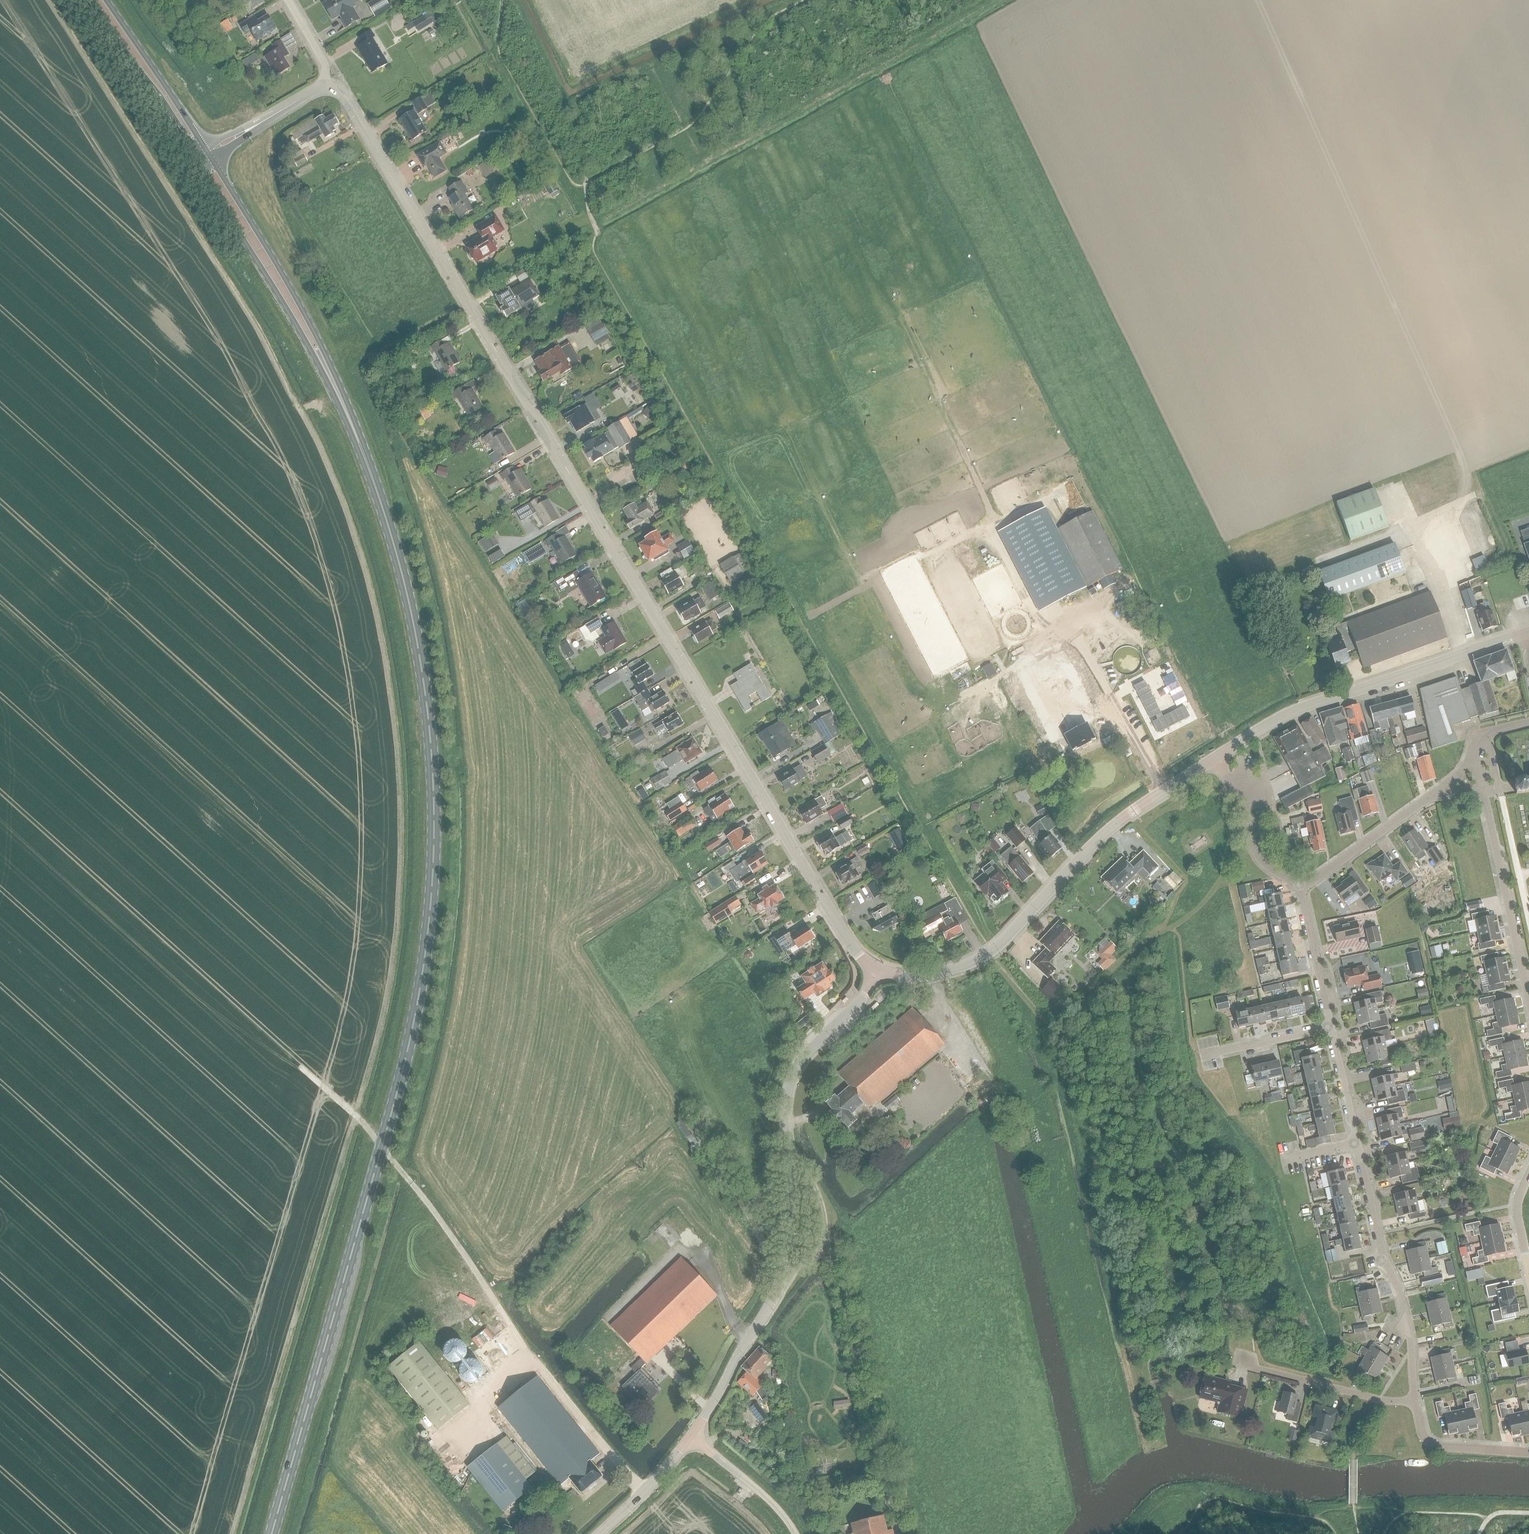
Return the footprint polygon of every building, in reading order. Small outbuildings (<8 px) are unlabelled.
[(264,3),(262,0),(241,0),(240,0),(249,14),(255,10),(254,9),(264,3)] [(360,19),(353,8),(356,6),(352,0),(331,0),(324,4),(333,20),(340,15),(342,19),(341,20),(346,28),(360,19)] [(368,3),(376,15),(385,10),(383,6),(389,3),(388,0),(373,0),(368,3)] [(431,12),(412,23),(415,27),(418,32),(432,23),(433,24),(436,29),(440,26),(437,22),(433,16),(442,11),(439,7),(431,12)] [(257,41),(276,29),(268,15),(254,24),(250,18),(240,25),(245,32),(250,29),(257,41)] [(225,31),(232,27),(227,18),(220,22),(225,31)] [(372,73),(388,64),(372,38),(375,37),(371,31),(359,38),(363,44),(357,47),(372,73)] [(276,76),(290,68),(281,53),(287,50),(281,40),(273,45),(276,50),(265,57),(276,76)] [(249,58),(242,62),(246,68),(253,64),(249,58)] [(430,93),(422,99),(427,108),(436,103),(430,93)] [(416,110),(400,119),(413,140),(427,132),(417,115),(427,109),(427,108),(422,99),(421,98),(412,103),(416,110)] [(333,127),(338,124),(333,115),(326,120),(324,116),(316,121),(314,119),(291,132),(294,137),(290,139),(292,143),(299,139),(303,145),(323,134),(326,138),(334,134),(333,132),(336,130),(333,127)] [(439,158),(447,154),(440,142),(417,155),(424,167),(427,165),(435,178),(446,171),(439,158)] [(514,147),(507,151),(510,157),(517,153),(514,147)] [(294,159),(298,166),(308,160),(302,149),(294,154),(297,158),(294,159)] [(496,156),(487,161),(491,169),(501,163),(496,156)] [(553,180),(545,184),(551,194),(559,190),(553,180)] [(460,218),(474,209),(465,195),(468,192),(462,181),(449,188),(453,196),(449,198),(455,208),(454,209),(460,218)] [(504,230),(496,216),(476,228),(481,237),(466,245),(471,253),(469,254),(469,255),(471,259),(473,259),(474,258),(476,262),(497,250),(490,238),(504,230)] [(509,289),(496,297),(502,308),(501,309),(506,318),(521,309),(520,307),(532,300),(538,297),(529,281),(511,292),(509,289)] [(603,321),(588,330),(595,341),(609,333),(603,321)] [(447,370),(461,362),(450,343),(445,346),(441,340),(429,347),(433,353),(436,351),(447,370)] [(550,354),(536,362),(541,372),(539,373),(544,382),(560,372),(562,375),(571,369),(581,362),(574,350),(570,343),(560,349),(558,347),(549,352),(550,354)] [(469,416),(484,407),(472,388),(478,385),(475,379),(464,386),(452,393),(455,399),(458,397),(469,416)] [(597,407),(593,399),(564,417),(568,423),(571,422),(577,432),(595,421),(589,411),(597,407)] [(649,420),(657,411),(649,405),(641,414),(649,420)] [(425,407),(419,410),(424,419),(430,415),(425,407)] [(417,412),(410,416),(414,422),(421,417),(417,412)] [(591,458),(594,463),(603,457),(603,456),(618,447),(620,449),(632,442),(630,439),(637,435),(626,418),(620,422),(619,422),(607,429),(609,432),(604,435),(604,434),(594,441),(593,440),(583,446),(586,450),(584,451),(589,459),(591,458)] [(501,461),(515,452),(504,433),(498,436),(495,431),(483,438),(487,443),(489,442),(501,461)] [(438,466),(436,475),(444,477),(446,468),(438,466)] [(518,497),(532,488),(521,469),(516,472),(512,467),(500,474),(504,480),(507,478),(518,497)] [(490,490),(499,485),(495,478),(486,483),(490,490)] [(1350,541),(1388,527),(1374,488),(1336,502),(1350,541)] [(546,527),(560,519),(548,500),(543,503),(540,497),(516,512),(522,521),(536,513),(540,519),(541,518),(546,527)] [(654,514),(647,502),(642,505),(639,500),(635,503),(635,504),(624,511),(629,520),(626,522),(630,529),(654,514)] [(1043,508),(997,532),(1038,612),(1085,589),(1043,508)] [(665,509),(656,515),(659,521),(669,515),(665,509)] [(1092,511),(1058,528),(1088,587),(1099,581),(1104,590),(1116,584),(1111,575),(1122,569),(1092,511)] [(655,561),(669,553),(666,547),(675,542),(670,533),(661,538),(657,532),(645,539),(646,541),(639,545),(649,562),(654,559),(655,561)] [(492,533),(478,542),(485,553),(499,544),(492,533)] [(563,563),(577,555),(565,536),(560,539),(557,534),(545,541),(548,547),(551,545),(557,555),(558,555),(563,563)] [(688,540),(677,546),(684,559),(695,553),(688,540)] [(541,543),(524,554),(529,562),(546,551),(541,543)] [(1329,601),(1405,573),(1394,543),(1318,571),(1329,601)] [(504,549),(492,555),(496,562),(508,556),(504,549)] [(695,554),(692,555),(693,558),(694,558),(696,562),(699,561),(697,556),(700,554),(699,551),(695,553),(695,554)] [(734,557),(720,564),(731,583),(745,575),(743,572),(750,568),(741,551),(733,556),(734,557)] [(1478,568),(1487,564),(1483,555),(1474,559),(1478,568)] [(693,571),(688,562),(675,570),(673,571),(671,568),(660,575),(663,580),(660,582),(668,595),(684,586),(680,580),(690,574),(689,573),(693,571)] [(562,577),(554,582),(558,589),(560,592),(577,582),(591,607),(607,597),(592,573),(582,579),(578,571),(564,579),(562,577)] [(713,580),(702,587),(711,600),(721,594),(713,580)] [(1461,592),(1467,609),(1477,606),(1471,588),(1461,592)] [(1430,591),(1336,626),(1340,638),(1327,643),(1336,667),(1350,662),(1347,653),(1356,649),(1363,668),(1447,637),(1430,591)] [(699,611),(707,607),(701,597),(693,602),(693,600),(678,609),(684,621),(687,621),(700,613),(699,611)] [(525,600),(516,605),(524,617),(533,612),(525,600)] [(730,603),(716,611),(721,619),(735,611),(730,603)] [(1491,609),(1487,610),(1485,603),(1478,605),(1480,613),(1477,614),(1483,631),(1497,627),(1491,609)] [(597,615),(584,623),(585,623),(591,634),(601,628),(606,637),(598,641),(606,654),(614,650),(627,642),(615,622),(605,628),(597,616),(597,615)] [(717,629),(711,619),(690,632),(697,643),(713,634),(712,632),(717,629)] [(566,640),(559,644),(562,649),(569,645),(566,640)] [(1082,726),(1087,724),(1095,719),(1088,705),(1091,703),(1059,641),(1012,664),(1053,741),(1064,735),(1082,726)] [(1490,655),(1497,677),(1505,674),(1508,683),(1516,680),(1506,650),(1490,655)] [(1469,687),(1466,688),(1475,717),(1477,716),(1478,717),(1498,711),(1488,680),(1497,677),(1490,655),(1473,661),(1480,682),(1468,686),(1469,687)] [(997,674),(991,663),(982,668),(987,679),(997,674)] [(635,697),(648,690),(643,682),(654,675),(647,664),(633,673),(636,679),(633,681),(637,688),(632,691),(635,697)] [(738,682),(730,686),(746,712),(755,707),(748,697),(756,692),(762,702),(771,697),(751,664),(733,674),(738,682)] [(583,679),(577,671),(571,675),(576,683),(583,679)] [(1173,672),(1161,678),(1177,708),(1189,702),(1173,672)] [(620,679),(616,673),(595,686),(599,692),(620,679)] [(1419,689),(1430,738),(1432,749),(1457,741),(1452,726),(1470,720),(1470,719),(1475,717),(1466,688),(1460,690),(1457,677),(1419,689)] [(1184,706),(1162,717),(1160,713),(1144,681),(1134,686),(1150,718),(1155,715),(1157,720),(1152,722),(1157,733),(1189,717),(1184,706)] [(648,690),(635,697),(639,703),(637,704),(642,712),(649,707),(652,713),(670,702),(663,691),(652,698),(648,690)] [(1397,701),(1402,722),(1407,721),(1406,716),(1405,716),(1404,714),(1414,711),(1411,697),(1397,701)] [(1402,722),(1397,701),(1383,704),(1391,736),(1396,734),(1392,720),(1391,720),(1390,718),(1400,715),(1402,722)] [(1351,730),(1349,731),(1352,740),(1367,735),(1358,704),(1344,709),(1351,730)] [(1391,736),(1383,704),(1369,708),(1375,730),(1380,728),(1379,723),(1377,723),(1377,721),(1387,719),(1391,736)] [(1341,708),(1320,714),(1323,725),(1325,724),(1325,730),(1330,746),(1347,741),(1343,728),(1347,727),(1341,708)] [(619,709),(612,713),(617,722),(624,718),(619,709)] [(669,733),(683,724),(677,713),(654,726),(658,732),(666,727),(669,733)] [(826,715),(815,722),(827,743),(839,736),(826,715)] [(1317,746),(1326,740),(1312,718),(1301,724),(1309,737),(1311,736),(1317,746)] [(775,725),(757,735),(761,742),(762,741),(768,751),(771,750),(775,757),(789,749),(783,738),(790,734),(781,720),(774,724),(775,725)] [(1095,740),(1087,724),(1082,726),(1064,735),(1073,752),(1095,740)] [(1308,785),(1326,776),(1320,765),(1331,759),(1325,746),(1313,753),(1305,736),(1303,737),(1297,725),(1274,737),(1300,788),(1280,799),(1285,809),(1313,795),(1308,785)] [(603,738),(609,734),(604,726),(598,730),(603,738)] [(1412,730),(1415,741),(1427,738),(1424,726),(1412,730)] [(635,745),(646,738),(640,729),(629,736),(635,745)] [(1408,743),(1415,741),(1412,730),(1407,731),(1406,731),(1405,732),(1408,743)] [(693,739),(678,749),(678,750),(684,760),(686,762),(701,753),(693,739)] [(1416,743),(1412,744),(1414,751),(1416,751),(1418,759),(1416,759),(1423,782),(1436,778),(1429,756),(1424,757),(1420,741),(1416,743)] [(824,744),(811,752),(818,763),(831,755),(824,744)] [(1385,745),(1375,748),(1377,756),(1387,753),(1385,745)] [(1350,747),(1342,749),(1346,762),(1353,759),(1350,747)] [(1411,748),(1404,750),(1407,759),(1414,757),(1415,759),(1418,758),(1416,751),(1414,752),(1413,748),(1411,748)] [(678,750),(662,759),(668,769),(684,760),(684,759),(678,750)] [(1365,766),(1377,762),(1373,752),(1362,756),(1365,766)] [(800,780),(807,776),(801,765),(778,779),(785,790),(801,781),(800,780)] [(1343,767),(1334,769),(1338,782),(1346,780),(1343,767)] [(700,791),(718,780),(710,768),(699,774),(698,772),(691,776),(691,777),(686,780),(689,786),(695,782),(700,791)] [(652,779),(658,790),(672,782),(666,770),(652,779)] [(1371,770),(1360,773),(1364,784),(1374,781),(1371,770)] [(1528,792),(1528,785),(1527,779),(1514,780),(1515,795),(1528,793),(1528,792)] [(1370,797),(1368,786),(1356,789),(1359,800),(1363,817),(1378,812),(1374,796),(1370,797)] [(649,797),(643,788),(637,792),(643,801),(649,797)] [(722,814),(733,807),(725,794),(717,800),(715,798),(709,802),(710,805),(709,806),(704,809),(708,816),(712,821),(720,823),(725,819),(722,814)] [(806,824),(807,823),(823,814),(821,809),(827,805),(822,796),(798,810),(806,824)] [(665,812),(670,821),(687,810),(682,801),(681,802),(678,797),(667,804),(670,809),(665,812)] [(1357,817),(1352,797),(1339,800),(1342,813),(1336,815),(1341,834),(1354,831),(1351,818),(1357,817)] [(1320,798),(1306,801),(1309,814),(1322,811),(1320,798)] [(980,804),(972,803),(971,810),(979,811),(980,804)] [(841,804),(828,811),(833,821),(847,814),(841,804)] [(1042,804),(1035,808),(1039,816),(1047,812),(1042,804)] [(686,812),(670,823),(679,837),(695,826),(686,812)] [(849,816),(838,823),(842,829),(853,823),(849,816)] [(1293,825),(1304,822),(1302,816),(1291,819),(1293,825)] [(1050,834),(1049,836),(1039,820),(1030,829),(1039,844),(1038,845),(1050,859),(1062,848),(1050,834)] [(1311,844),(1313,844),(1315,852),(1324,850),(1322,842),(1324,841),(1319,820),(1306,823),(1311,844)] [(1289,826),(1290,834),(1299,832),(1297,824),(1289,826)] [(901,827),(889,834),(899,852),(911,845),(901,827)] [(1015,827),(1006,835),(1015,847),(1025,839),(1015,827)] [(751,834),(750,835),(749,833),(745,835),(740,828),(727,837),(730,842),(716,851),(720,858),(729,852),(726,848),(729,846),(734,853),(750,843),(754,840),(752,839),(754,838),(751,834)] [(1420,836),(1418,837),(1414,830),(1403,838),(1414,855),(1427,847),(1420,836)] [(830,852),(852,840),(846,831),(835,838),(833,834),(817,843),(822,851),(827,848),(830,852)] [(715,834),(705,839),(711,848),(720,842),(715,834)] [(1000,848),(993,839),(987,843),(995,853),(1000,848)] [(865,844),(856,849),(859,855),(868,850),(865,844)] [(1034,873),(1011,845),(999,855),(1022,883),(1034,873)] [(1434,846),(1426,851),(1435,865),(1443,860),(1434,846)] [(753,874),(768,864),(760,851),(742,863),(746,868),(749,867),(752,872),(740,880),(743,885),(755,878),(753,874)] [(1101,878),(1113,890),(1115,892),(1143,867),(1149,873),(1157,866),(1143,851),(1128,865),(1122,859),(1101,878)] [(1366,866),(1370,871),(1371,871),(1379,882),(1391,874),(1396,881),(1408,873),(1400,862),(1393,867),(1384,855),(1373,862),(1372,861),(1366,866)] [(838,880),(842,886),(859,876),(855,869),(861,865),(857,858),(842,867),(835,872),(839,879),(838,880)] [(734,861),(724,866),(728,872),(737,866),(734,861)] [(1008,893),(1006,890),(1000,883),(1006,878),(992,861),(981,870),(983,872),(972,881),(984,896),(987,893),(991,897),(990,898),(994,903),(998,901),(1008,893)] [(1411,874),(1401,881),(1406,888),(1415,882),(1411,874)] [(1335,890),(1344,902),(1357,893),(1360,897),(1369,891),(1360,879),(1355,883),(1350,876),(1345,880),(1346,882),(1335,890)] [(876,881),(867,886),(874,899),(883,893),(876,881)] [(1253,892),(1265,890),(1263,881),(1251,884),(1253,892)] [(780,893),(775,885),(758,895),(760,899),(751,904),(756,912),(765,907),(766,909),(770,907),(771,908),(777,905),(776,903),(783,899),(782,897),(783,895),(782,893),(780,893)] [(1264,897),(1258,898),(1260,904),(1265,903),(1267,910),(1283,907),(1283,906),(1281,899),(1283,899),(1282,893),(1264,897)] [(737,895),(711,911),(718,923),(734,913),(732,910),(743,903),(737,895)] [(1372,896),(1363,902),(1369,910),(1377,904),(1372,896)] [(946,940),(947,941),(954,938),(954,936),(962,931),(956,921),(959,919),(956,914),(962,910),(955,898),(915,919),(923,935),(939,926),(946,940)] [(1467,910),(1483,907),(1482,900),(1466,904),(1467,910)] [(879,932),(898,922),(888,905),(872,915),(876,922),(874,924),(872,930),(879,932)] [(1286,920),(1286,919),(1284,912),(1286,912),(1285,906),(1283,906),(1283,907),(1267,910),(1270,923),(1286,920)] [(1478,932),(1498,927),(1495,916),(1486,918),(1484,912),(1472,915),(1473,921),(1475,921),(1478,932)] [(1289,933),(1289,932),(1287,925),(1289,925),(1288,919),(1286,919),(1286,920),(1270,923),(1273,936),(1289,933)] [(1046,948),(1032,963),(1048,978),(1056,969),(1049,963),(1074,936),(1059,921),(1039,942),(1046,948)] [(1333,927),(1337,942),(1360,937),(1356,921),(1333,927)] [(798,949),(807,943),(815,938),(807,926),(796,932),(795,931),(790,934),(786,928),(774,936),(780,946),(784,944),(787,949),(789,949),(796,944),(798,949)] [(1380,941),(1377,927),(1365,930),(1368,944),(1369,944),(1370,950),(1381,947),(1380,941)] [(1498,927),(1478,932),(1480,943),(1478,944),(1479,950),(1492,948),(1491,942),(1500,940),(1498,927)] [(1292,946),(1292,945),(1290,938),(1292,938),(1291,932),(1289,932),(1289,933),(1273,936),(1276,949),(1292,946)] [(1110,942),(1096,954),(1101,960),(1097,964),(1103,971),(1115,960),(1110,954),(1116,949),(1110,942)] [(923,943),(917,947),(921,954),(927,950),(923,943)] [(796,944),(789,949),(792,953),(798,949),(796,944)] [(1295,959),(1295,958),(1293,951),(1295,951),(1294,945),(1292,945),(1292,946),(1276,949),(1279,962),(1295,959)] [(1441,945),(1434,947),(1436,957),(1440,957),(1439,952),(1442,951),(1441,945)] [(964,946),(959,949),(962,955),(968,952),(964,946)] [(1409,953),(1411,961),(1420,959),(1418,951),(1409,953)] [(1487,974),(1507,969),(1504,958),(1495,960),(1493,954),(1481,957),(1482,963),(1484,962),(1487,974)] [(1261,958),(1256,960),(1257,968),(1263,966),(1269,964),(1267,957),(1261,958)] [(1298,972),(1296,964),(1298,964),(1297,958),(1295,958),(1295,959),(1279,962),(1283,976),(1298,972)] [(815,968),(814,965),(805,971),(807,973),(801,977),(806,983),(797,989),(805,1000),(815,993),(816,996),(824,991),(822,988),(835,980),(834,979),(835,976),(832,973),(830,972),(829,971),(828,972),(822,963),(815,968)] [(1422,965),(1412,968),(1413,974),(1423,971),(1422,965)] [(1344,972),(1347,986),(1362,983),(1364,990),(1382,986),(1379,975),(1367,977),(1364,968),(1344,972)] [(1507,969),(1487,974),(1489,985),(1487,986),(1488,992),(1501,989),(1500,983),(1509,981),(1507,969)] [(1489,985),(1487,974),(1479,975),(1481,987),(1487,986),(1489,985)] [(1040,992),(1054,1004),(1055,1002),(1066,990),(1052,978),(1042,989),(1040,992)] [(1299,985),(1297,980),(1284,983),(1285,988),(1299,985)] [(1426,988),(1416,991),(1418,998),(1428,996),(1426,988)] [(1357,1014),(1377,1009),(1375,1003),(1383,1002),(1381,991),(1363,995),(1365,1001),(1354,1003),(1357,1014)] [(1227,996),(1215,999),(1217,1011),(1229,1008),(1227,996)] [(1306,1011),(1315,1009),(1312,996),(1303,998),(1306,1011)] [(1494,996),(1480,999),(1481,1005),(1488,1004),(1489,1009),(1494,1008),(1496,1015),(1516,1011),(1513,998),(1496,1002),(1494,996)] [(1292,1016),(1299,1014),(1299,1016),(1305,1015),(1301,997),(1288,1000),(1292,1016)] [(1292,1018),(1292,1016),(1288,1000),(1275,1003),(1279,1019),(1286,1017),(1286,1019),(1292,1018)] [(1279,1021),(1279,1019),(1275,1003),(1262,1006),(1266,1022),(1273,1020),(1273,1022),(1279,1021)] [(1430,1005),(1419,1008),(1421,1016),(1432,1014),(1430,1005)] [(1266,1024),(1266,1022),(1262,1006),(1249,1009),(1253,1025),(1260,1023),(1260,1025),(1266,1024)] [(944,1044),(913,1008),(838,1073),(849,1086),(837,1097),(835,1095),(826,1103),(832,1110),(830,1112),(839,1122),(841,1120),(848,1128),(856,1120),(852,1116),(855,1113),(854,1112),(864,1103),(868,1108),(874,1103),(876,1104),(944,1044)] [(1253,1027),(1253,1025),(1249,1009),(1235,1012),(1239,1028),(1247,1026),(1247,1028),(1253,1027)] [(1377,1009),(1357,1014),(1359,1025),(1369,1023),(1371,1029),(1388,1025),(1386,1014),(1378,1016),(1377,1009)] [(1493,1029),(1486,1031),(1488,1037),(1502,1034),(1501,1028),(1518,1024),(1516,1011),(1496,1015),(1497,1022),(1492,1024),(1493,1029)] [(1427,1028),(1433,1024),(1429,1019),(1423,1023),(1427,1028)] [(1366,1052),(1385,1048),(1384,1041),(1392,1040),(1389,1029),(1372,1033),(1373,1039),(1363,1041),(1366,1052)] [(1503,1038),(1488,1041),(1490,1047),(1497,1046),(1498,1051),(1503,1050),(1505,1057),(1525,1053),(1522,1040),(1505,1044),(1503,1038)] [(1385,1048),(1366,1052),(1368,1063),(1378,1061),(1380,1066),(1397,1062),(1394,1052),(1387,1054),(1385,1048)] [(1320,1069),(1320,1068),(1318,1061),(1320,1061),(1319,1055),(1307,1057),(1306,1049),(1294,1052),(1297,1066),(1302,1064),(1304,1072),(1320,1069)] [(1502,1071),(1495,1072),(1497,1079),(1511,1075),(1510,1069),(1527,1066),(1525,1053),(1505,1057),(1506,1064),(1501,1065),(1502,1071)] [(1278,1061),(1270,1063),(1269,1060),(1264,1062),(1265,1064),(1268,1080),(1282,1076),(1278,1061)] [(1400,1066),(1402,1073),(1418,1069),(1416,1062),(1400,1066)] [(1257,1066),(1257,1063),(1251,1065),(1253,1074),(1246,1075),(1248,1083),(1255,1081),(1256,1088),(1261,1087),(1260,1086),(1269,1084),(1268,1080),(1265,1064),(1257,1066)] [(1322,1068),(1320,1068),(1320,1069),(1304,1072),(1307,1085),(1323,1081),(1321,1074),(1323,1074),(1322,1068)] [(1374,1090),(1394,1086),(1393,1080),(1398,1078),(1397,1074),(1372,1079),(1374,1090)] [(1497,1082),(1499,1089),(1505,1087),(1507,1093),(1512,1092),(1514,1099),(1528,1095),(1528,1082),(1514,1085),(1512,1079),(1497,1082)] [(1442,1090),(1452,1087),(1451,1080),(1441,1082),(1442,1090)] [(1326,1094),(1324,1087),(1326,1087),(1325,1081),(1323,1081),(1307,1085),(1301,1087),(1302,1091),(1308,1090),(1310,1098),(1326,1094)] [(1394,1086),(1374,1090),(1377,1101),(1387,1099),(1389,1105),(1406,1101),(1403,1090),(1396,1092),(1394,1086)] [(1271,1093),(1273,1102),(1281,1100),(1279,1091),(1271,1093)] [(1265,1104),(1273,1102),(1271,1093),(1264,1095),(1265,1098),(1264,1098),(1265,1104)] [(1329,1108),(1329,1107),(1327,1100),(1329,1100),(1328,1094),(1326,1094),(1310,1098),(1313,1111),(1329,1108)] [(1409,1095),(1411,1102),(1417,1101),(1415,1094),(1409,1095)] [(896,1095),(883,1106),(888,1111),(900,1100),(896,1095)] [(1504,1114),(1505,1120),(1520,1117),(1519,1111),(1528,1109),(1528,1095),(1514,1099),(1515,1106),(1510,1107),(1511,1113),(1504,1114)] [(1332,1121),(1332,1120),(1330,1113),(1332,1113),(1331,1107),(1329,1107),(1329,1108),(1313,1111),(1316,1124),(1332,1121)] [(1379,1129),(1399,1125),(1398,1119),(1403,1118),(1401,1107),(1386,1110),(1387,1116),(1377,1119),(1379,1129)] [(1459,1116),(1450,1118),(1452,1129),(1461,1127),(1459,1116)] [(686,1138),(692,1134),(682,1119),(676,1123),(686,1138)] [(1333,1126),(1335,1126),(1334,1120),(1332,1120),(1332,1121),(1316,1124),(1308,1126),(1309,1131),(1317,1130),(1319,1138),(1314,1139),(1316,1146),(1331,1142),(1329,1136),(1335,1134),(1333,1126)] [(1399,1125),(1379,1129),(1382,1140),(1401,1136),(1407,1135),(1406,1130),(1400,1131),(1399,1125)] [(1409,1130),(1411,1141),(1425,1138),(1423,1127),(1409,1130)] [(1513,1161),(1519,1148),(1509,1143),(1512,1137),(1498,1131),(1492,1142),(1498,1145),(1494,1152),(1496,1153),(1513,1161)] [(1423,1141),(1409,1144),(1411,1154),(1425,1151),(1423,1141)] [(1388,1168),(1408,1163),(1405,1152),(1385,1157),(1388,1168)] [(1513,1161),(1496,1153),(1494,1152),(1491,1159),(1485,1156),(1479,1168),(1493,1174),(1496,1169),(1507,1174),(1513,1161)] [(1459,1158),(1455,1163),(1462,1168),(1466,1163),(1459,1158)] [(1408,1163),(1388,1168),(1390,1178),(1400,1176),(1402,1184),(1420,1180),(1417,1167),(1409,1169),(1408,1163)] [(1346,1183),(1346,1182),(1344,1175),(1346,1175),(1345,1169),(1327,1173),(1330,1186),(1346,1183)] [(1349,1196),(1349,1195),(1347,1188),(1349,1188),(1348,1182),(1346,1182),(1346,1183),(1330,1186),(1333,1199),(1349,1196)] [(1396,1206),(1416,1201),(1415,1195),(1420,1194),(1418,1183),(1405,1186),(1407,1192),(1394,1195),(1396,1206)] [(1352,1209),(1352,1208),(1350,1201),(1352,1201),(1351,1195),(1349,1195),(1349,1196),(1333,1199),(1336,1212),(1352,1209)] [(1416,1201),(1396,1206),(1399,1217),(1409,1214),(1410,1220),(1425,1217),(1424,1211),(1419,1212),(1416,1201)] [(1355,1222),(1355,1221),(1353,1214),(1355,1214),(1354,1208),(1352,1208),(1352,1209),(1336,1212),(1339,1225),(1355,1222)] [(1358,1235),(1358,1234),(1356,1228),(1358,1227),(1357,1221),(1355,1221),(1355,1222),(1339,1225),(1342,1238),(1358,1235)] [(1480,1228),(1479,1222),(1464,1225),(1466,1232),(1472,1231),(1473,1236),(1479,1235),(1481,1242),(1502,1238),(1499,1224),(1480,1228)] [(1335,1246),(1343,1244),(1345,1252),(1361,1248),(1359,1240),(1361,1240),(1360,1234),(1358,1234),(1358,1235),(1342,1238),(1342,1239),(1334,1241),(1335,1246)] [(1473,1265),(1488,1262),(1487,1256),(1505,1251),(1502,1238),(1481,1242),(1483,1250),(1477,1251),(1478,1257),(1471,1258),(1473,1265)] [(1448,1253),(1445,1241),(1436,1244),(1438,1255),(1448,1253)] [(1417,1248),(1406,1251),(1409,1263),(1429,1258),(1425,1242),(1416,1244),(1417,1248)] [(1467,1255),(1465,1247),(1459,1249),(1460,1256),(1467,1255)] [(1335,1249),(1330,1250),(1325,1251),(1324,1251),(1327,1263),(1338,1260),(1335,1249)] [(622,1386),(625,1390),(643,1408),(660,1392),(639,1370),(717,1295),(681,1258),(611,1326),(641,1358),(631,1368),(636,1373),(622,1386)] [(1429,1258),(1409,1263),(1411,1275),(1422,1273),(1423,1277),(1432,1275),(1429,1258)] [(1452,1261),(1445,1263),(1448,1277),(1455,1275),(1452,1261)] [(1483,1276),(1481,1269),(1468,1272),(1470,1279),(1483,1276)] [(1441,1274),(1420,1279),(1422,1287),(1443,1282),(1441,1274)] [(1500,1283),(1485,1286),(1487,1298),(1497,1296),(1498,1301),(1515,1298),(1512,1287),(1502,1289),(1500,1283)] [(1364,1287),(1356,1289),(1359,1305),(1379,1301),(1376,1288),(1365,1291),(1364,1287)] [(1437,1300),(1426,1302),(1429,1315),(1449,1310),(1445,1294),(1436,1296),(1437,1300)] [(1500,1309),(1490,1311),(1493,1323),(1509,1319),(1507,1314),(1518,1312),(1515,1298),(1498,1301),(1500,1309)] [(1379,1301),(1359,1305),(1363,1321),(1372,1319),(1371,1316),(1382,1313),(1379,1301)] [(1449,1310),(1429,1315),(1431,1327),(1443,1324),(1444,1328),(1453,1326),(1449,1310)] [(1367,1324),(1353,1327),(1355,1333),(1368,1331),(1367,1324)] [(444,1350),(444,1354),(446,1358),(449,1361),(453,1362),(454,1362),(458,1362),(462,1360),(465,1356),(466,1352),(466,1347),(464,1343),(461,1340),(456,1339),(452,1339),(448,1342),(445,1345),(444,1349),(444,1350)] [(1527,1363),(1525,1350),(1519,1351),(1517,1341),(1505,1343),(1507,1354),(1506,1354),(1509,1367),(1527,1363)] [(420,1342),(388,1367),(438,1430),(470,1404),(420,1342)] [(1373,1343),(1364,1358),(1382,1368),(1388,1357),(1378,1351),(1380,1348),(1373,1343)] [(756,1379),(758,1377),(773,1360),(759,1347),(742,1367),(748,1372),(756,1379)] [(1442,1355),(1431,1358),(1433,1370),(1453,1365),(1451,1355),(1450,1350),(1450,1349),(1441,1351),(1442,1355)] [(499,1374),(513,1363),(509,1357),(495,1368),(499,1374)] [(1364,1358),(1355,1372),(1363,1376),(1365,1373),(1375,1379),(1382,1368),(1364,1358)] [(462,1378),(465,1381),(470,1382),(474,1382),(478,1380),(481,1376),(482,1372),(482,1370),(482,1367),(480,1363),(476,1360),(472,1359),(468,1359),(464,1361),(461,1365),(459,1369),(459,1370),(460,1374),(462,1378)] [(1453,1365),(1433,1370),(1436,1382),(1448,1380),(1449,1383),(1457,1382),(1453,1365)] [(764,1383),(758,1377),(756,1379),(748,1372),(738,1383),(753,1396),(756,1392),(762,1401),(767,1395),(762,1386),(764,1383)] [(1247,1390),(1246,1390),(1228,1386),(1229,1382),(1205,1376),(1200,1397),(1220,1403),(1218,1411),(1240,1417),(1247,1390)] [(1477,1377),(1469,1378),(1471,1385),(1479,1384),(1478,1383),(1481,1382),(1480,1377),(1477,1377)] [(538,1378),(496,1411),(509,1427),(512,1424),(518,1431),(514,1434),(518,1438),(521,1436),(548,1468),(552,1474),(555,1478),(557,1476),(563,1483),(569,1478),(581,1493),(602,1476),(595,1467),(599,1463),(600,1461),(596,1457),(596,1456),(582,1439),(585,1436),(538,1378)] [(1517,1386),(1527,1384),(1526,1378),(1516,1380),(1517,1386)] [(1284,1392),(1279,1412),(1287,1414),(1286,1420),(1297,1423),(1302,1403),(1296,1402),(1297,1395),(1284,1392)] [(1466,1409),(1458,1411),(1462,1431),(1476,1428),(1472,1410),(1479,1409),(1475,1394),(1468,1395),(1470,1402),(1464,1403),(1466,1409)] [(849,1400),(839,1401),(840,1408),(850,1407),(849,1400)] [(1462,1431),(1458,1411),(1450,1412),(1449,1407),(1443,1408),(1442,1401),(1435,1403),(1438,1418),(1445,1416),(1449,1434),(1462,1431)] [(757,1402),(749,1409),(760,1424),(769,1418),(768,1416),(757,1402)] [(1506,1409),(1505,1403),(1498,1404),(1501,1419),(1507,1418),(1512,1436),(1525,1433),(1521,1412),(1513,1414),(1512,1408),(1506,1409)] [(1528,1432),(1528,1404),(1527,1404),(1528,1410),(1521,1412),(1525,1433),(1528,1432)] [(1314,1426),(1308,1436),(1309,1437),(1309,1436),(1328,1441),(1328,1442),(1329,1442),(1329,1431),(1332,1421),(1336,1412),(1336,1411),(1336,1412),(1317,1407),(1317,1406),(1316,1406),(1316,1416),(1314,1426)] [(1298,1430),(1292,1429),(1290,1439),(1296,1440),(1298,1430)] [(748,1433),(744,1438),(748,1442),(753,1437),(748,1433)] [(510,1436),(471,1466),(505,1512),(536,1488),(515,1460),(518,1458),(516,1455),(522,1451),(510,1436)] [(893,1530),(887,1531),(883,1515),(851,1524),(854,1533),(853,1533),(894,1533),(893,1530)] [(511,1528),(504,1525),(501,1532),(506,1533),(509,1533),(511,1528)]
